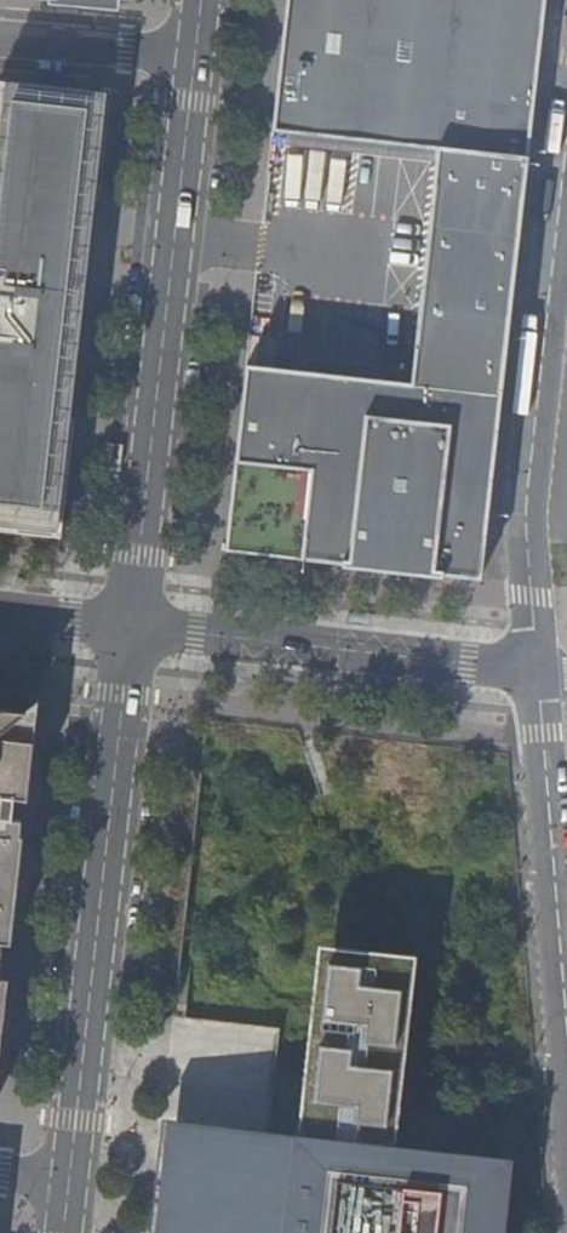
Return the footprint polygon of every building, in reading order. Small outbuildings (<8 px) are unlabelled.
[(267,130),(433,149),(449,151),(429,385),(412,383),(246,365),(225,551),(480,580),(540,0),(281,0),(267,130)] [(107,96),(0,84),(0,526),(57,532),(107,96)] [(449,151),(433,149),(412,383),(429,385),(449,151)] [(10,945),(22,837),(19,837),(21,821),(11,819),(14,799),(27,800),(35,726),(0,722),(0,944),(10,945)] [(0,944),(0,1032),(10,945),(0,944)] [(161,1116),(148,1232),(501,1232),(510,1152),(391,1140),(411,954),(319,944),(300,1127),(300,1131),(161,1116)]
